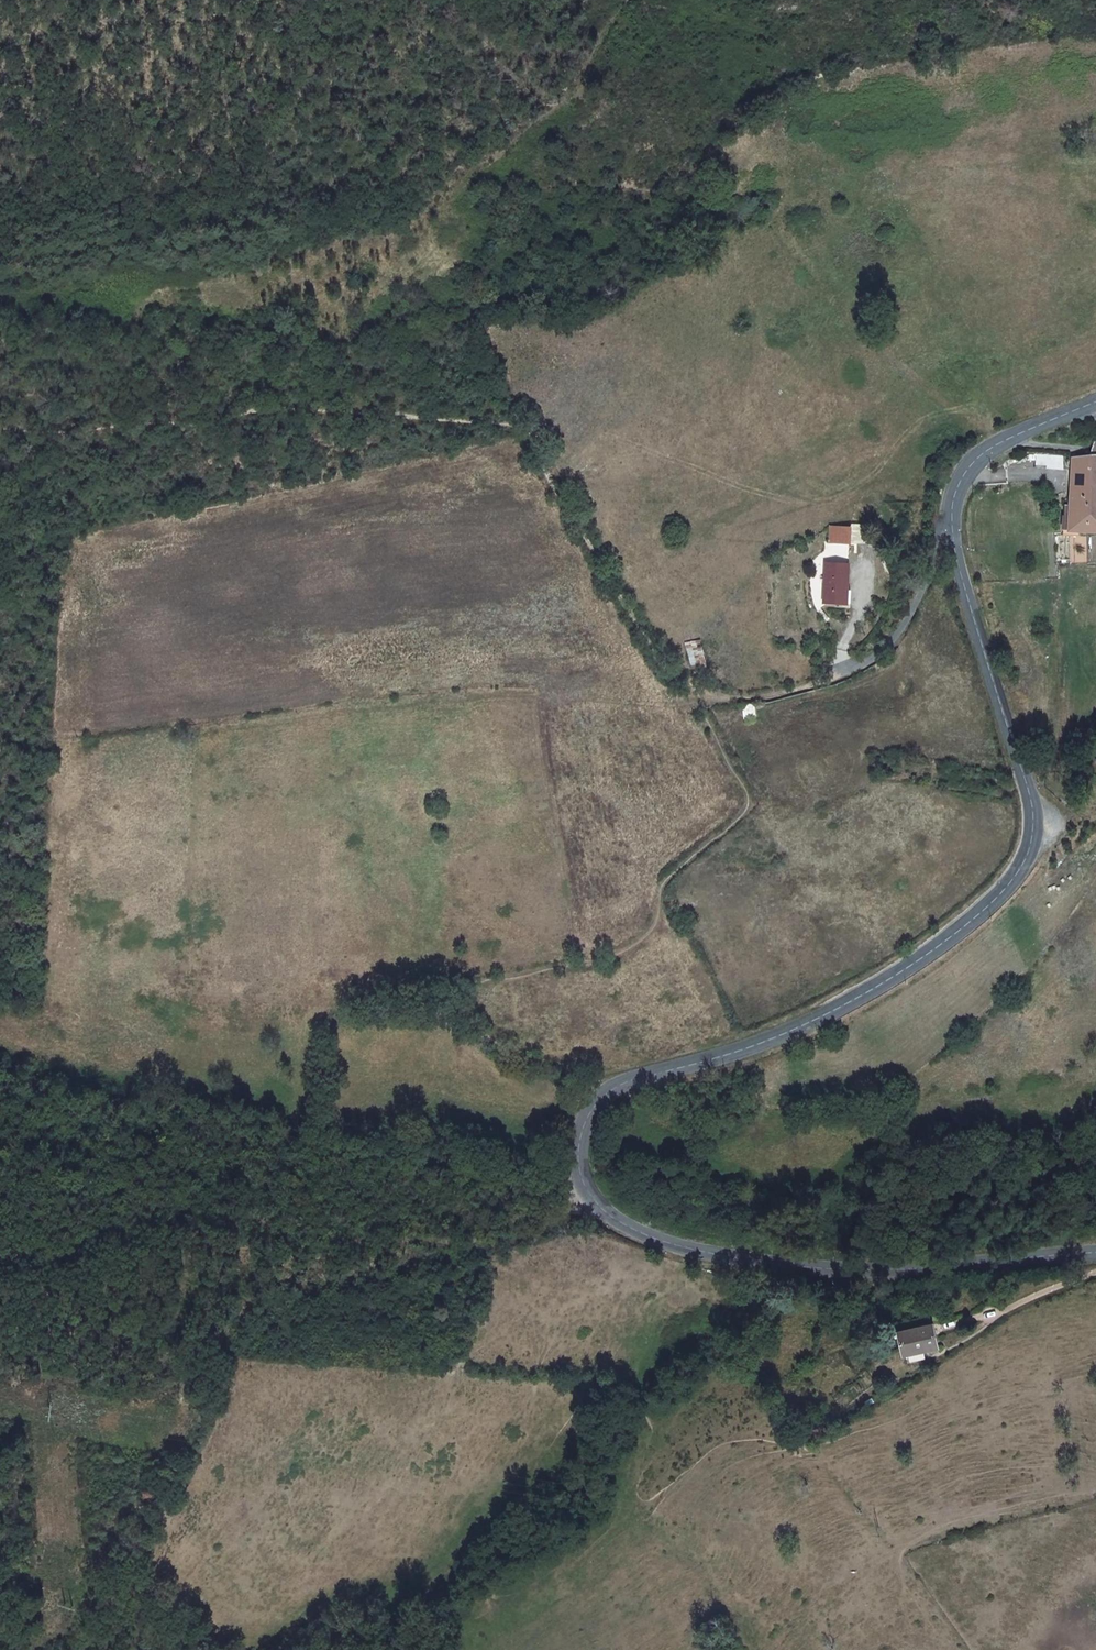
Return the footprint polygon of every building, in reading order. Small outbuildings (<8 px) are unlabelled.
[(1095,532),(1095,456),(1072,457),(1071,497),(1067,498),(1067,514),(1064,515),(1065,535),(1080,537),(1080,531),(1095,532)] [(1065,469),(1065,457),(1039,458),(1039,467),(1049,467),(1049,470),(1065,469)] [(849,545),(851,528),(833,526),(830,543),(849,545)] [(843,604),(847,565),(824,562),(820,602),(843,604)] [(747,704),(738,706),(741,719),(751,717),(747,704)] [(680,912),(670,914),(672,921),(681,920),(680,912)] [(937,1348),(931,1324),(896,1332),(902,1355),(937,1348)]
